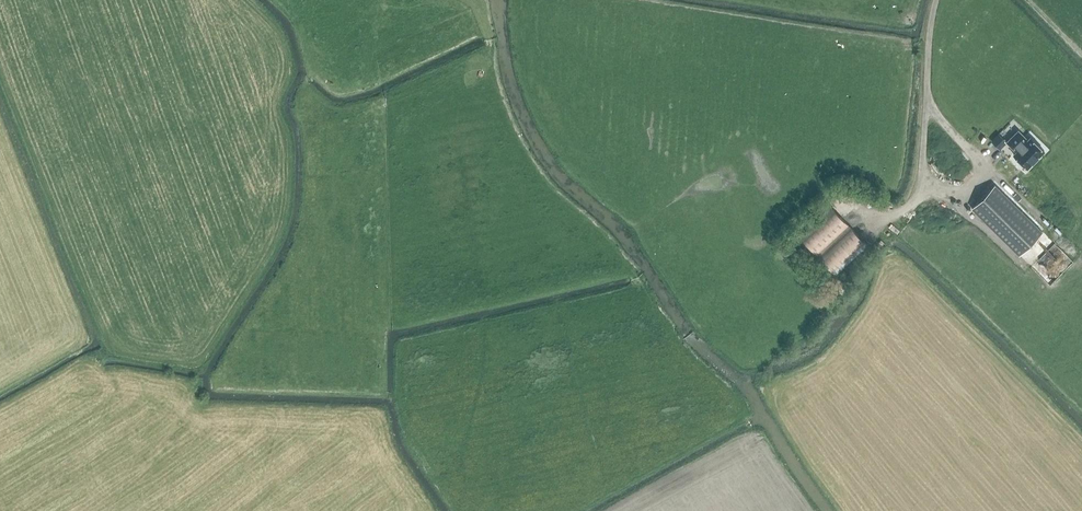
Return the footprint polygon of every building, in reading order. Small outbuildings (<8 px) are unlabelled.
[(1018,130),(1006,142),(1015,151),(1013,154),(1027,168),(1044,150),(1030,137),(1027,139),(1018,130)] [(994,185),(971,208),(1018,254),(1041,231),(994,185)] [(828,205),(799,234),(838,274),(867,245),(828,205)]
